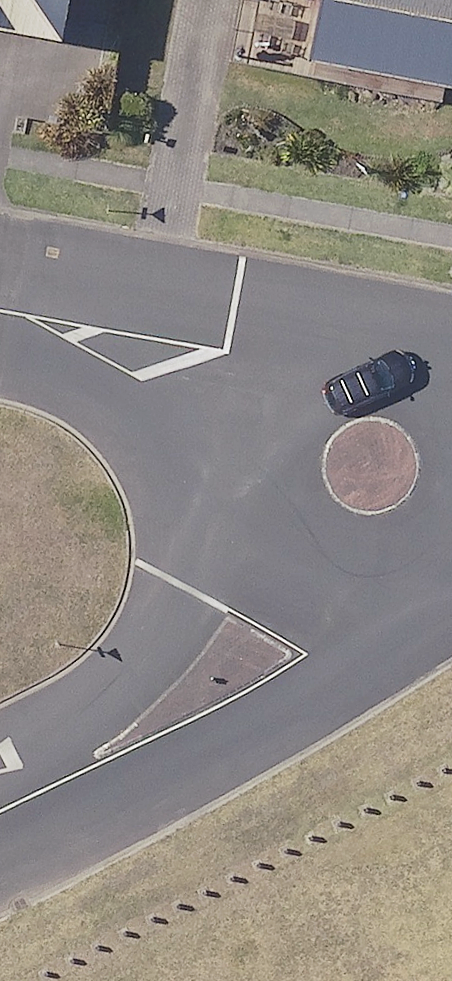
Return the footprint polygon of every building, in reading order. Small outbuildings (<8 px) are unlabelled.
[(71,0),(0,0),(0,41),(61,53),(71,0)] [(238,64),(449,86),(451,56),(451,0),(245,0),(238,64)]
